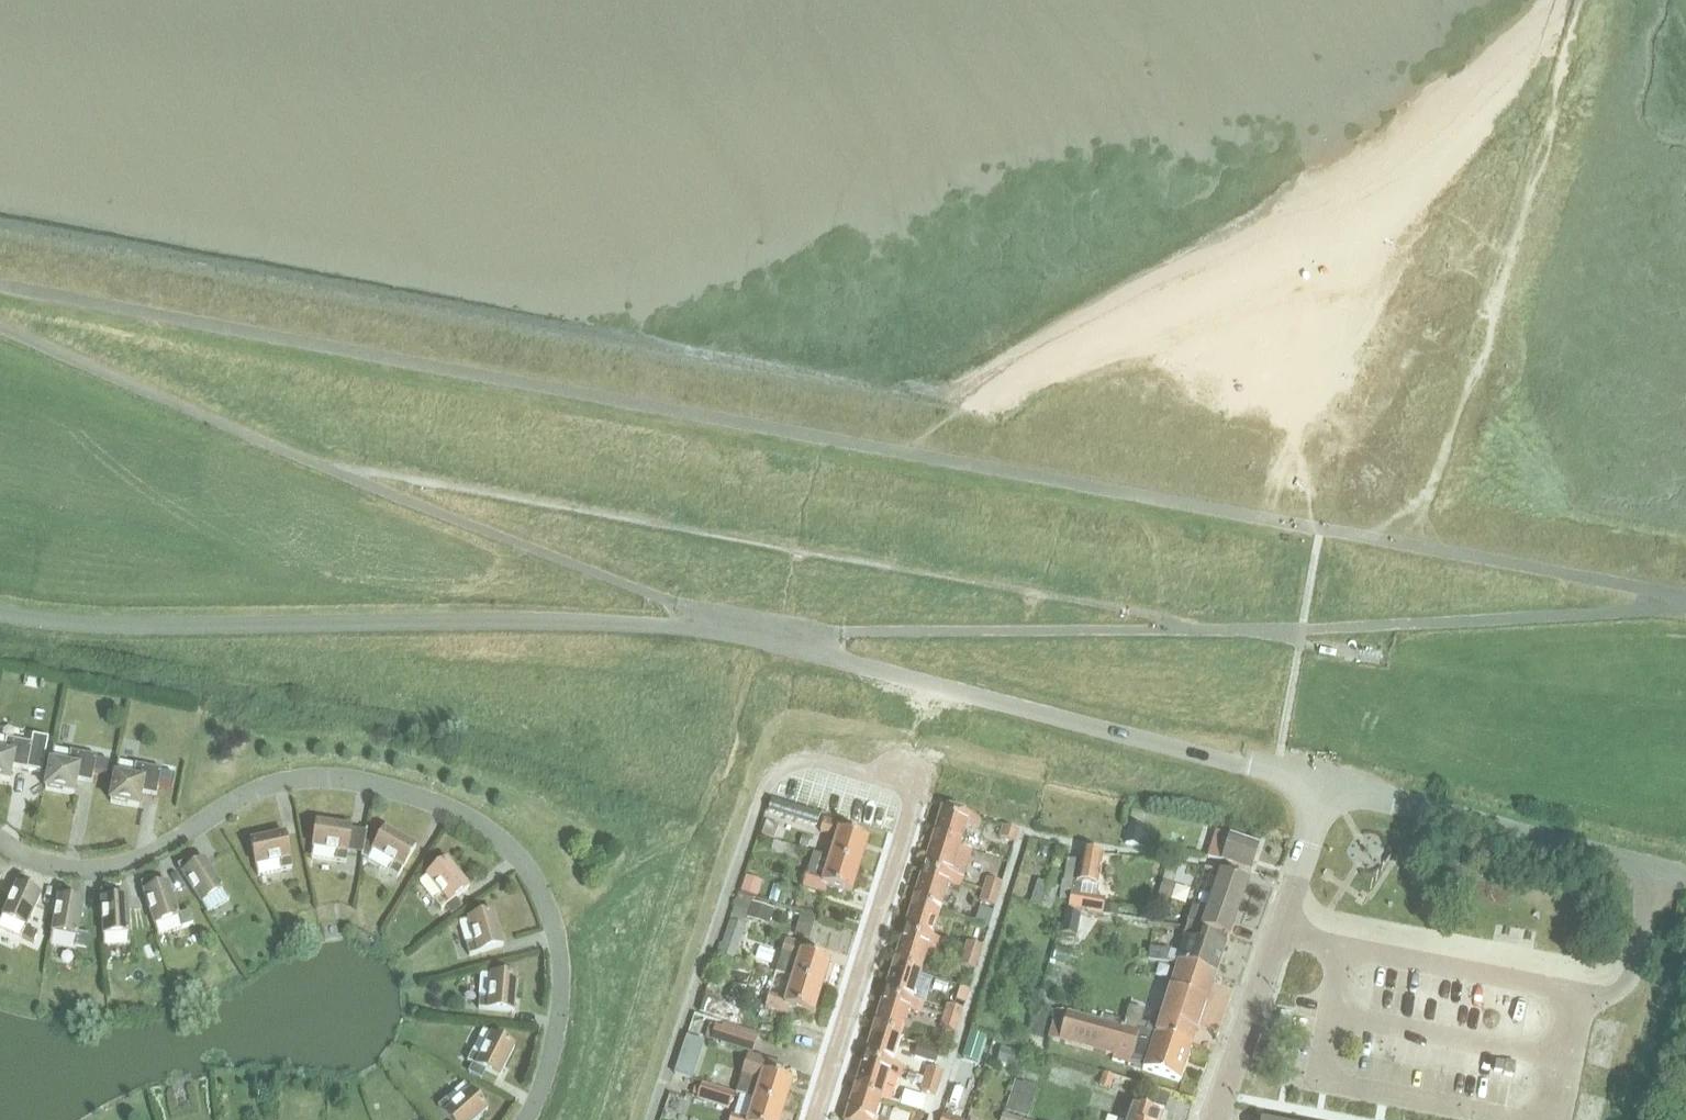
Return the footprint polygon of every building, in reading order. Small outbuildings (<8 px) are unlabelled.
[(47,739),(34,737),(32,746),(0,739),(0,781),(8,783),(12,767),(40,772),(47,739)] [(53,750),(45,790),(73,796),(76,781),(91,784),(93,772),(106,775),(108,763),(96,761),(96,758),(53,750)] [(118,763),(110,803),(138,809),(141,794),(156,797),(158,784),(172,787),(174,776),(160,774),(161,771),(118,763)] [(771,800),(767,812),(815,827),(819,815),(771,800)] [(941,811),(932,839),(958,848),(966,825),(976,828),(978,822),(978,821),(941,809),(941,811)] [(828,857),(858,867),(867,840),(843,832),(845,826),(823,819),(819,831),(835,837),(828,857)] [(316,823),(311,859),(345,864),(351,829),(316,823)] [(765,823),(761,836),(773,840),(777,827),(765,823)] [(1137,846),(1140,828),(1127,825),(1123,844),(1137,846)] [(1003,828),(1000,840),(1014,844),(1014,843),(1015,838),(1017,833),(1003,828)] [(367,861),(397,878),(415,848),(385,830),(373,850),(367,861)] [(1250,872),(1258,846),(1214,833),(1206,858),(1250,872)] [(292,869),(284,835),(250,842),(257,877),(292,869)] [(802,837),(799,846),(807,849),(810,840),(802,837)] [(932,839),(922,871),(959,883),(969,851),(958,848),(932,839)] [(364,845),(362,858),(367,861),(373,850),(364,845)] [(1067,903),(1067,907),(1085,911),(1088,897),(1093,898),(1101,856),(1079,852),(1077,863),(1066,861),(1063,882),(1061,881),(1058,901),(1067,903)] [(858,867),(828,857),(821,879),(805,873),(801,885),(823,893),(825,887),(850,895),(858,867)] [(187,861),(177,868),(206,914),(229,900),(204,862),(192,869),(187,861)] [(468,889),(447,861),(419,883),(440,911),(444,908),(455,900),(468,889)] [(1203,928),(1229,937),(1248,882),(1219,872),(1204,869),(1186,924),(1187,925),(1186,929),(1202,931),(1203,928)] [(922,871),(912,903),(939,911),(947,886),(957,889),(959,883),(922,871)] [(20,878),(0,922),(0,929),(21,939),(25,930),(40,897),(27,891),(31,883),(20,878)] [(745,878),(740,893),(755,898),(760,883),(745,878)] [(983,891),(997,895),(1001,884),(987,879),(983,891)] [(151,881),(140,885),(157,937),(182,929),(178,917),(168,885),(154,890),(151,881)] [(1048,910),(1056,888),(1036,882),(1029,904),(1048,910)] [(1163,882),(1158,897),(1171,901),(1176,886),(1163,882)] [(71,892),(59,890),(49,944),(75,949),(83,904),(69,901),(71,892)] [(997,895),(983,891),(980,902),(994,907),(997,895)] [(112,892),(100,892),(103,948),(129,946),(127,900),(112,901),(112,892)] [(737,895),(729,920),(745,925),(747,920),(768,927),(773,911),(752,904),(753,901),(737,895)] [(455,900),(444,908),(451,916),(461,908),(455,900)] [(939,911),(912,903),(902,934),(939,946),(941,941),(930,938),(939,911)] [(1105,905),(1104,914),(1118,916),(1119,907),(1105,905)] [(980,907),(975,923),(987,927),(992,911),(980,907)] [(189,913),(178,917),(182,929),(193,926),(189,913)] [(458,923),(468,957),(502,947),(492,913),(458,923)] [(1073,937),(1077,915),(1062,913),(1059,934),(1073,937)] [(800,917),(794,937),(809,941),(815,921),(800,917)] [(729,920),(717,955),(733,961),(745,925),(729,920)] [(1202,931),(1186,929),(1183,940),(1184,940),(1179,955),(1170,952),(1150,948),(1148,960),(1168,964),(1169,962),(1177,964),(1177,965),(1188,967),(1201,970),(1215,975),(1228,938),(1229,939),(1229,937),(1203,928),(1202,931)] [(25,930),(21,939),(32,944),(37,935),(25,930)] [(78,934),(75,949),(85,951),(88,936),(78,934)] [(902,934),(892,966),(919,975),(927,949),(937,952),(939,946),(902,934)] [(791,979),(821,989),(829,962),(805,955),(807,948),(785,941),(781,954),(782,954),(776,973),(792,978),(791,979)] [(967,943),(963,954),(977,959),(981,947),(967,943)] [(977,959),(963,954),(960,966),(974,970),(977,959)] [(1191,1047),(1215,975),(1201,970),(1188,967),(1177,965),(1160,1020),(1153,1018),(1151,1027),(1140,1024),(1143,1012),(1128,1008),(1123,1027),(1140,1031),(1155,1036),(1175,1042),(1191,1047)] [(919,975),(892,966),(882,998),(919,1010),(921,1004),(911,1001),(919,975)] [(768,996),(764,1009),(786,1016),(788,1009),(812,1016),(821,989),(791,979),(792,978),(776,973),(768,996)] [(516,978),(481,975),(478,1010),(513,1013),(516,978)] [(958,987),(954,1000),(963,1004),(967,990),(958,987)] [(1037,995),(1035,1006),(1044,1008),(1046,997),(1037,995)] [(882,998),(872,1029),(899,1038),(907,1012),(918,1015),(919,1010),(882,998)] [(704,1001),(700,1015),(743,1029),(747,1015),(704,1001)] [(947,1006),(943,1018),(957,1022),(961,1010),(947,1006)] [(1058,1009),(1049,1039),(1113,1057),(1112,1061),(1130,1065),(1130,1066),(1179,1083),(1191,1047),(1175,1042),(1155,1036),(1140,1031),(1123,1027),(1058,1009)] [(957,1022),(943,1018),(940,1029),(954,1034),(957,1022)] [(715,1027),(711,1041),(750,1053),(755,1039),(715,1027)] [(899,1038),(872,1029),(862,1061),(899,1072),(901,1067),(890,1064),(899,1038)] [(514,1048),(482,1032),(467,1063),(472,1066),(486,1072),(498,1079),(514,1048)] [(971,1034),(963,1059),(978,1064),(986,1039),(971,1034)] [(940,1051),(918,1044),(913,1058),(935,1065),(940,1051)] [(1015,1067),(1018,1054),(999,1050),(996,1063),(1015,1067)] [(741,1077),(735,1094),(754,1100),(783,1110),(792,1082),(780,1078),(783,1068),(783,1067),(748,1055),(741,1077)] [(679,1058),(673,1074),(693,1080),(698,1065),(679,1058)] [(899,1072),(862,1061),(852,1092),(879,1101),(887,1074),(898,1078),(899,1072)] [(472,1066),(467,1076),(481,1082),(486,1072),(472,1066)] [(925,1080),(938,1084),(941,1072),(928,1068),(925,1080)] [(1103,1074),(1099,1086),(1110,1090),(1114,1078),(1103,1074)] [(909,1075),(907,1082),(923,1086),(925,1080),(909,1075)] [(938,1084),(925,1080),(923,1086),(921,1092),(934,1096),(938,1084)] [(1015,1080),(1005,1111),(1012,1113),(1027,1118),(1031,1105),(1016,1101),(1022,1082),(1015,1080)] [(463,1085),(437,1108),(448,1119),(477,1119),(487,1111),(463,1085)] [(701,1086),(697,1099),(727,1109),(731,1096),(701,1086)] [(1145,1089),(1140,1103),(1164,1111),(1169,1098),(1145,1089)] [(852,1092),(843,1119),(873,1119),(879,1101),(852,1092)] [(903,1093),(899,1106),(920,1112),(923,1099),(903,1093)] [(783,1110),(754,1100),(754,1101),(748,1119),(780,1119),(783,1110)] [(1162,1115),(1132,1105),(1127,1119),(1160,1119),(1162,1115)]
